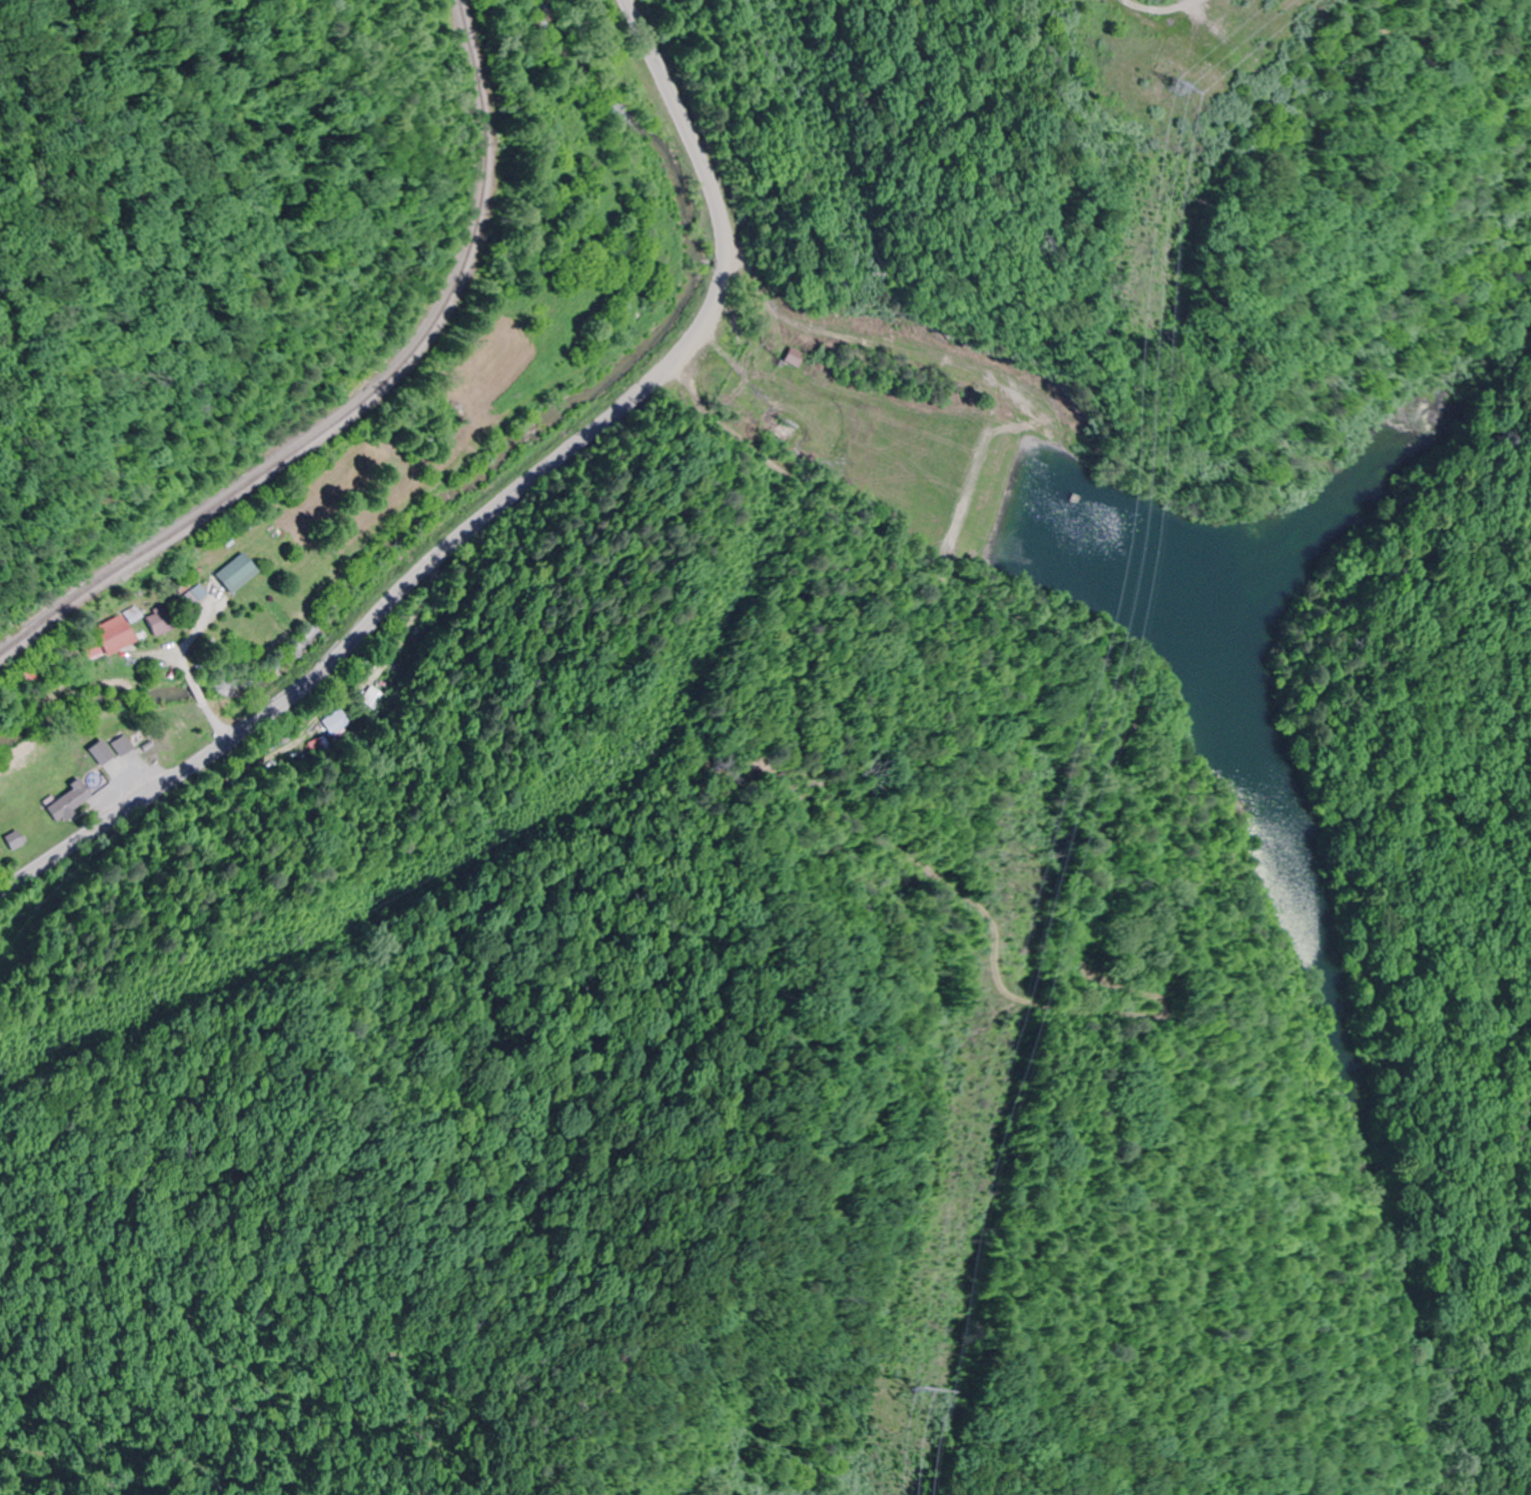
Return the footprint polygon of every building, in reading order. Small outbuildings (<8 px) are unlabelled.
[(805,353),(790,348),(785,362),(800,368),(805,353)] [(212,576),(227,595),(255,573),(239,554),(212,576)] [(175,629),(168,608),(147,615),(154,636),(175,629)] [(106,657),(136,642),(122,615),(93,630),(106,657)] [(383,696),(367,686),(358,701),(374,711),(383,696)] [(318,721),(330,737),(348,723),(336,708),(318,721)] [(109,744),(119,756),(131,747),(121,734),(109,744)] [(111,755),(99,740),(86,749),(99,765),(111,755)] [(66,785),(69,791),(43,806),(53,823),(90,801),(77,779),(66,785)] [(20,844),(13,831),(1,837),(8,851),(20,844)]
